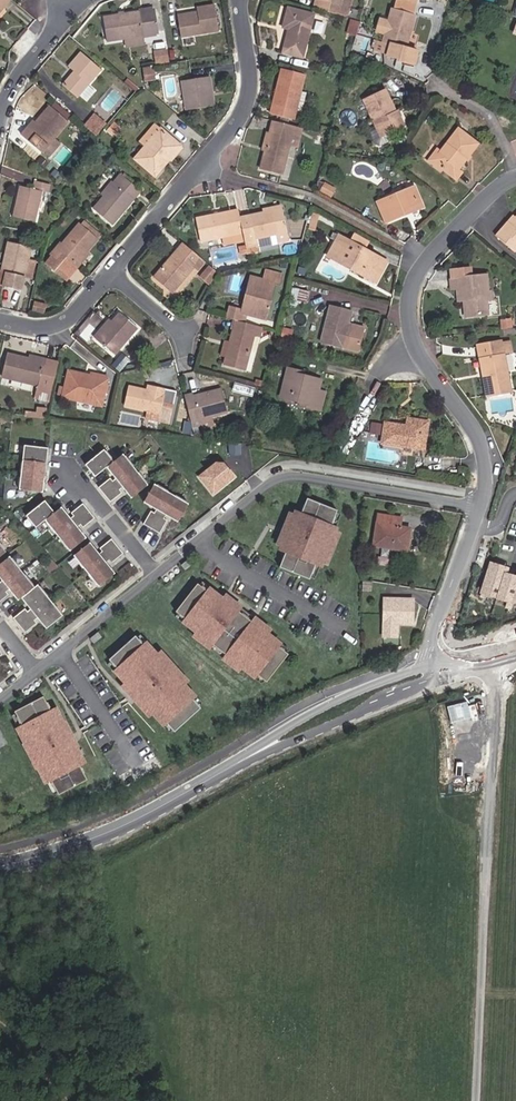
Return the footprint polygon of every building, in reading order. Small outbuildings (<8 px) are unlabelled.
[(9,1),(8,0),(0,0),(0,11),(9,1)] [(319,0),(317,9),(338,14),(340,6),(342,0),(319,0)] [(338,14),(346,17),(348,8),(347,8),(349,0),(342,0),(340,6),(338,14)] [(398,0),(397,0),(395,9),(412,14),(414,5),(398,0)] [(214,5),(197,8),(197,12),(198,17),(178,20),(181,37),(218,31),(214,5)] [(283,52),(302,57),(313,15),(288,8),(283,27),(289,29),(283,52)] [(406,47),(415,14),(412,14),(395,9),(392,8),(388,22),(380,19),(377,30),(385,33),(383,42),(391,44),(387,56),(396,59),(396,61),(413,66),(417,51),(406,47)] [(103,18),(107,42),(125,39),(144,36),(156,34),(152,10),(103,18)] [(346,34),(355,37),(358,26),(349,23),(346,34)] [(168,63),(166,50),(157,51),(159,64),(168,63)] [(78,97),(100,69),(81,52),(69,66),(74,71),(63,85),(78,97)] [(155,83),(152,66),(143,68),(146,84),(155,83)] [(270,113),(293,120),(304,75),(281,69),(270,113)] [(214,106),(209,77),(182,81),(186,110),(214,106)] [(88,101),(97,91),(90,84),(81,95),(88,101)] [(402,127),(385,91),(364,100),(376,126),(381,136),(391,132),(402,127)] [(67,122),(72,116),(55,102),(51,107),(67,122)] [(21,136),(41,153),(52,140),(67,122),(51,107),(50,106),(35,124),(29,131),(27,129),(21,136)] [(97,137),(107,125),(95,116),(85,127),(97,137)] [(294,128),(294,126),(273,120),(270,133),(265,150),(260,169),(282,174),(289,146),(294,128)] [(35,124),(33,121),(27,129),(29,131),(35,124)] [(154,123),(137,143),(143,149),(161,129),(154,123)] [(110,138),(117,129),(111,124),(104,132),(110,138)] [(395,139),(391,132),(381,136),(376,126),(371,129),(370,133),(376,145),(380,146),(395,139)] [(296,148),(301,130),(294,128),(289,146),(296,148)] [(442,166),(441,168),(454,178),(460,170),(458,169),(478,143),(458,128),(441,152),(435,160),(442,166)] [(181,146),(161,129),(143,149),(134,159),(155,177),(161,169),(158,166),(166,157),(169,159),(181,146)] [(86,133),(82,139),(88,144),(93,139),(86,133)] [(340,145),(337,138),(331,141),(334,148),(340,145)] [(47,158),(58,145),(52,140),(41,153),(47,158)] [(171,161),(183,148),(181,146),(169,159),(171,161)] [(429,161),(440,170),(441,168),(442,166),(435,160),(441,152),(437,150),(429,161)] [(161,169),(169,159),(166,157),(158,166),(161,169)] [(457,180),(463,173),(460,170),(454,178),(457,180)] [(140,191),(122,175),(114,184),(104,197),(94,209),(112,225),(140,191)] [(13,217),(34,222),(40,200),(46,201),(49,186),(33,182),(31,189),(20,187),(13,217)] [(111,182),(101,194),(104,197),(114,184),(111,182)] [(318,192),(329,199),(334,190),(323,184),(318,192)] [(404,215),(403,211),(421,203),(414,186),(377,202),(385,222),(404,215)] [(404,215),(423,207),(421,203),(403,211),(404,215)] [(287,231),(282,209),(239,218),(242,233),(244,242),(245,246),(247,254),(259,252),(257,238),(274,234),(276,244),(289,242),(287,231)] [(242,233),(239,218),(237,210),(196,218),(201,241),(220,238),(242,233)] [(306,230),(313,232),(318,216),(311,214),(306,230)] [(515,217),(510,224),(508,222),(496,236),(508,246),(513,239),(515,242),(515,216),(515,217)] [(98,236),(81,221),(79,224),(96,238),(98,236)] [(96,238),(79,224),(49,258),(61,268),(68,260),(75,266),(86,252),(97,239),(96,238)] [(220,238),(222,246),(244,242),(242,233),(220,238)] [(349,240),(339,235),(335,241),(340,244),(335,256),(353,266),(351,269),(375,283),(387,261),(364,249),(349,240)] [(352,235),(349,240),(364,249),(367,243),(352,235)] [(514,251),(515,249),(515,242),(513,239),(508,246),(514,251)] [(335,241),(327,256),(351,269),(353,266),(335,256),(340,244),(335,241)] [(32,248),(8,242),(1,272),(0,272),(0,285),(21,291),(24,279),(28,261),(32,248)] [(198,269),(204,261),(182,243),(176,251),(154,277),(172,293),(195,266),(198,269)] [(237,247),(239,256),(247,254),(245,246),(237,247)] [(77,268),(88,254),(86,252),(75,266),(77,268)] [(63,285),(70,276),(61,268),(49,258),(42,267),(63,285)] [(24,279),(29,281),(34,263),(28,261),(24,279)] [(201,278),(209,285),(216,271),(211,266),(201,278)] [(470,269),(456,270),(456,279),(471,278),(470,269)] [(242,311),(231,308),(228,318),(235,320),(239,321),(241,313),(265,319),(274,283),(280,284),(282,276),(266,271),(264,280),(256,278),(249,303),(244,301),(242,311)] [(487,292),(485,276),(471,278),(456,279),(450,280),(452,289),(457,288),(458,300),(464,299),(465,315),(487,314),(486,300),(491,299),(491,292),(487,292)] [(256,278),(251,277),(244,301),(249,303),(256,278)] [(348,325),(351,311),(331,305),(321,343),(341,349),(342,347),(357,351),(363,329),(348,325)] [(137,328),(120,313),(112,322),(97,339),(114,354),(137,328)] [(108,319),(94,337),(97,339),(112,322),(108,319)] [(254,335),(256,326),(239,321),(235,320),(230,341),(226,356),(223,365),(245,370),(254,335)] [(256,337),(247,371),(252,372),(261,339),(256,337)] [(224,339),(220,355),(226,356),(230,341),(224,339)] [(477,345),(480,360),(486,396),(511,392),(504,355),(502,341),(477,345)] [(33,400),(47,403),(56,366),(28,359),(8,354),(3,377),(36,386),(33,400)] [(126,361),(120,355),(111,366),(118,372),(126,361)] [(56,362),(29,356),(28,359),(56,366),(56,362)] [(299,402),(305,403),(304,406),(320,410),(324,392),(327,382),(302,375),(296,374),(297,371),(287,368),(281,397),(299,402)] [(89,380),(77,377),(78,373),(67,370),(61,397),(102,406),(108,380),(106,379),(89,375),(89,380)] [(163,403),(167,390),(154,387),(153,391),(147,390),(129,386),(124,405),(146,410),(144,419),(168,425),(172,406),(172,405),(163,403)] [(194,396),(193,393),(184,396),(191,422),(199,420),(227,412),(221,389),(194,396)] [(176,426),(180,408),(172,406),(168,425),(176,426)] [(382,443),(423,449),(428,422),(407,418),(406,426),(385,423),(382,443)] [(199,420),(191,422),(193,430),(201,428),(199,420)] [(380,434),(382,423),(372,421),(370,432),(380,434)] [(240,454),(240,445),(229,445),(230,454),(240,454)] [(20,491),(44,493),(49,449),(25,446),(20,491)] [(132,499),(149,486),(124,455),(114,463),(105,450),(86,465),(96,478),(107,468),(116,479),(113,481),(111,479),(99,488),(111,503),(123,493),(120,490),(123,488),(132,499)] [(213,494),(234,477),(224,464),(216,464),(200,477),(213,494)] [(170,518),(179,523),(189,505),(155,485),(144,503),(153,509),(156,510),(155,514),(151,512),(144,525),(160,534),(168,521),(165,519),(166,516),(170,518)] [(322,567),(323,563),(335,533),(337,530),(336,530),(331,528),(336,516),(338,512),(308,500),(301,516),(296,514),(295,517),(282,547),(281,550),(287,552),(280,568),(310,580),(312,577),(316,565),(321,566),(322,567)] [(71,552),(87,539),(78,528),(81,526),(83,529),(95,519),(84,504),(72,514),(74,517),(71,519),(62,508),(55,514),(46,502),(27,517),(37,529),(46,521),(71,552)] [(290,515),(278,545),(282,547),(295,517),(290,515)] [(400,527),(401,518),(378,515),(373,545),(407,550),(410,528),(400,527)] [(336,530),(340,518),(336,516),(331,528),(336,530)] [(323,563),(327,565),(339,535),(335,533),(323,563)] [(116,574),(109,566),(107,564),(110,561),(112,564),(124,555),(112,540),(100,549),(102,552),(100,554),(97,552),(91,543),(74,557),(99,588),(116,574)] [(63,617),(38,586),(35,588),(10,557),(0,565),(0,578),(2,581),(0,583),(0,603),(9,595),(7,593),(10,590),(18,601),(22,599),(30,610),(28,612),(25,609),(13,619),(25,633),(37,624),(35,621),(38,619),(47,630),(63,617)] [(182,567),(186,571),(194,564),(190,560),(182,567)] [(515,575),(508,572),(509,567),(490,561),(480,594),(507,602),(505,608),(511,609),(513,604),(515,605),(515,574),(515,575)] [(312,577),(316,578),(321,566),(316,565),(312,577)] [(372,592),(372,584),(364,583),(364,592),(372,592)] [(210,590),(211,589),(204,584),(201,587),(208,593),(210,590)] [(280,645),(267,635),(253,623),(247,620),(238,612),(223,600),(210,590),(208,593),(201,587),(198,585),(176,613),(179,615),(186,621),(184,623),(197,633),(241,668),(254,678),(256,675),(263,681),(266,683),(288,656),(285,653),(278,648),(280,645)] [(238,612),(241,608),(226,597),(223,600),(238,612)] [(415,625),(414,601),(386,601),(386,639),(400,639),(400,623),(404,623),(404,625),(415,625)] [(177,619),(184,624),(184,623),(186,621),(179,615),(177,619)] [(267,635),(270,631),(255,620),(253,623),(267,635)] [(90,640),(94,645),(102,638),(99,633),(90,640)] [(194,637),(239,672),(241,668),(197,633),(194,637)] [(194,698),(184,686),(158,656),(147,644),(144,647),(138,640),(136,637),(109,660),(112,664),(118,670),(116,672),(126,684),(152,714),(163,726),(166,723),(171,730),(174,733),(201,710),(198,706),(192,700),(194,698)] [(147,644),(148,643),(142,637),(138,640),(144,647),(147,644)] [(285,653),(288,649),(281,644),(280,645),(278,648),(285,653)] [(184,686),(188,682),(161,653),(158,656),(184,686)] [(116,672),(118,670),(112,664),(109,667),(115,673),(116,672)] [(253,679),(260,684),(263,681),(256,675),(254,678),(253,679)] [(123,688),(149,717),(152,714),(126,684),(123,688)] [(76,748),(73,749),(61,727),(64,725),(56,710),(51,713),(43,697),(15,712),(16,716),(22,727),(18,730),(17,730),(25,745),(28,744),(40,766),(37,768),(45,783),(46,783),(50,780),(56,792),(58,796),(87,781),(79,766),(84,763),(76,748)] [(198,706),(201,703),(195,697),(194,698),(192,700),(198,706)] [(18,730),(22,727),(16,716),(12,718),(18,730)] [(162,726),(168,733),(171,730),(166,723),(163,726),(162,726)] [(76,748),(77,747),(65,725),(64,725),(61,727),(73,749),(76,748)] [(24,746),(36,768),(37,768),(40,766),(28,744),(25,745),(24,746)] [(46,783),(52,794),(56,792),(50,780),(46,783)]
